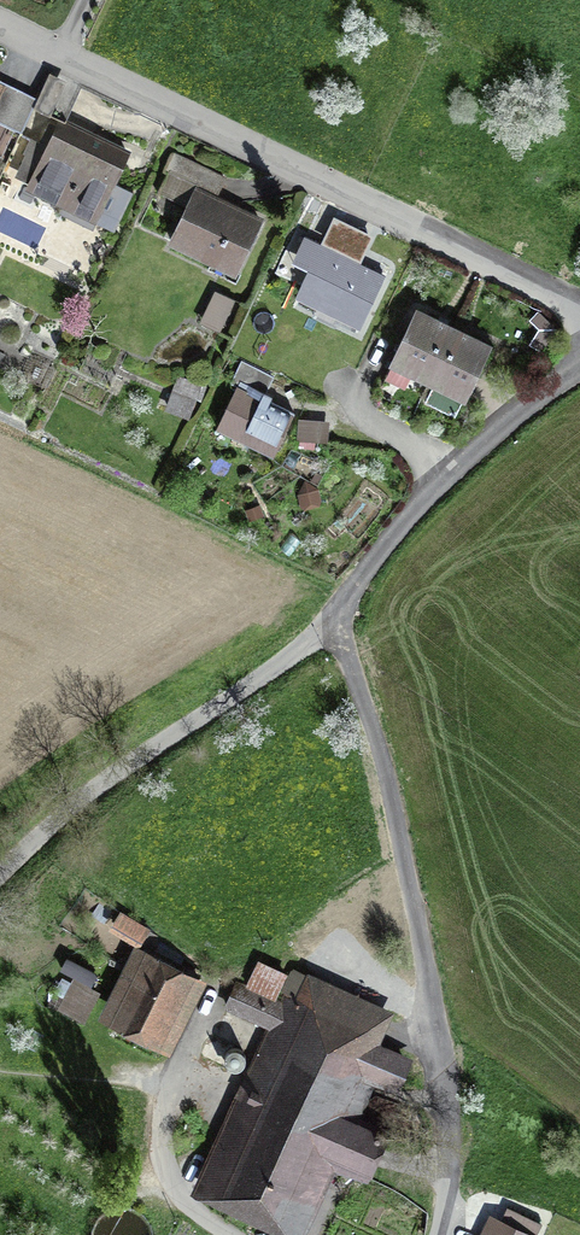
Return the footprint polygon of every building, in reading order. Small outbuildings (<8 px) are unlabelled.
[(13,132),(28,99),(0,86),(0,126),(13,132)] [(24,194),(94,227),(128,156),(58,123),(24,194)] [(166,249),(234,283),(263,225),(195,191),(166,249)] [(291,308),(343,333),(371,275),(319,250),(291,308)] [(197,329),(220,340),(236,308),(213,297),(197,329)] [(390,364),(428,382),(452,331),(415,313),(390,364)] [(452,331),(428,382),(462,399),(487,348),(452,331)] [(272,377),(241,363),(234,379),(240,382),(217,429),(273,455),(292,413),(262,399),(272,377)] [(193,400),(173,392),(168,406),(188,414),(193,400)] [(341,422),(299,419),(297,441),(340,443),(341,422)] [(147,929),(122,913),(115,924),(140,941),(147,929)] [(112,1017),(163,1039),(190,979),(139,956),(112,1017)] [(247,984),(276,997),(288,971),(259,958),(247,984)] [(206,1181),(290,1221),(322,1155),(363,1175),(383,1133),(342,1113),(363,1069),(394,1084),(405,1061),(372,1045),(386,1015),(304,976),(288,1008),(236,983),(225,1007),(277,1032),(206,1181)] [(97,992),(75,981),(62,1006),(83,1017),(97,992)] [(493,1222),(487,1234),(522,1234),(493,1222)]
